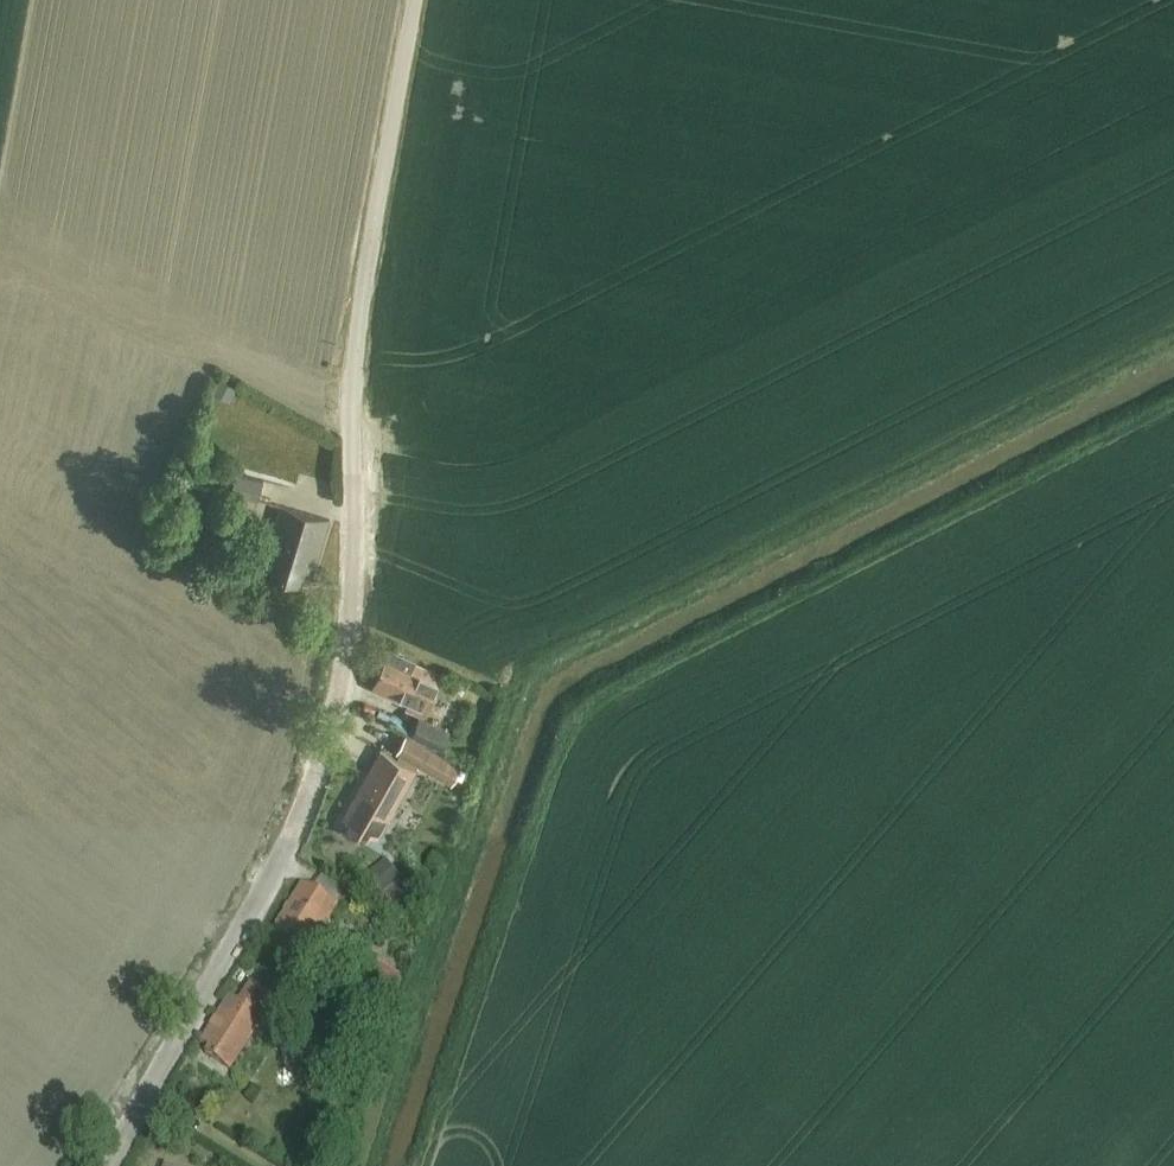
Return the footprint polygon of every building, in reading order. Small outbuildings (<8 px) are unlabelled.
[(219,379),(212,392),(232,402),(239,389),(219,379)] [(263,479),(236,471),(231,491),(234,492),(230,503),(244,507),(247,496),(257,499),(263,479)] [(306,587),(329,516),(280,501),(258,571),(306,587)] [(423,717),(441,677),(414,664),(415,661),(390,650),(376,682),(384,685),(380,693),(412,707),(410,711),(423,717)] [(441,748),(450,729),(419,715),(415,725),(410,734),(441,748)] [(397,750),(451,781),(461,765),(406,734),(401,743),(397,750)] [(377,837),(414,768),(382,751),(345,819),(351,823),(347,830),(365,840),(369,832),(377,837)] [(386,861),(364,878),(379,898),(385,893),(402,915),(416,903),(424,897),(407,877),(402,881),(386,861)] [(285,913),(278,924),(285,928),(279,938),(308,954),(336,906),(308,890),(301,886),(291,903),(287,903),(283,910),(285,913)] [(255,1012),(266,994),(248,983),(237,1001),(255,1012)] [(296,992),(287,1006),(300,1014),(309,1000),(296,992)] [(255,1012),(237,1001),(228,995),(199,1041),(208,1047),(204,1054),(230,1070),(262,1017),(255,1012)] [(304,1039),(297,1050),(311,1059),(318,1047),(304,1039)] [(107,1118),(101,1131),(109,1134),(115,1121),(107,1118)]
